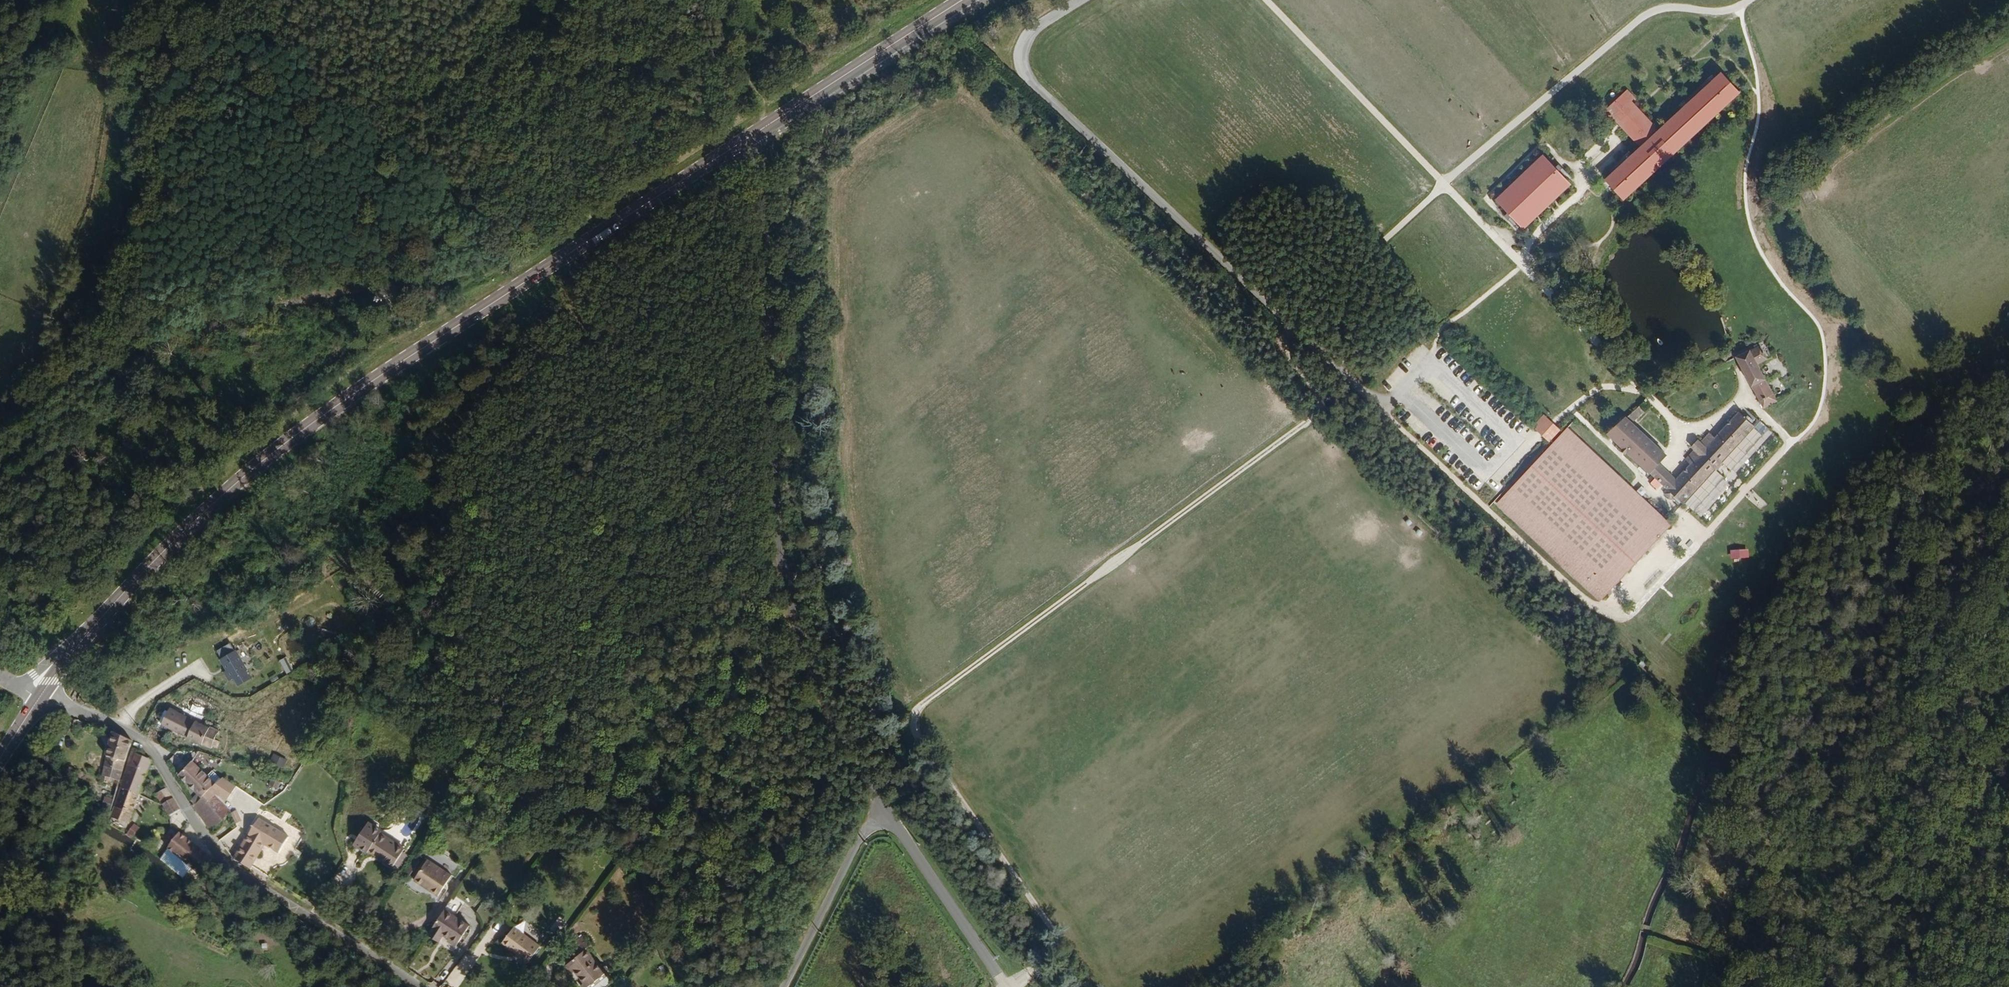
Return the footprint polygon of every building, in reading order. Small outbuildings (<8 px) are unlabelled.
[(1718,77),(1720,75),(1718,73),(1606,180),(1623,198),(1738,89),(1732,82),(1729,85),(1733,89),(1624,193),(1611,179),(1613,177),(1614,178),(1620,171),(1619,171),(1622,168),(1622,169),(1627,165),(1626,164),(1629,162),(1634,158),(1634,157),(1636,155),(1636,156),(1641,151),(1641,150),(1643,148),(1644,149),(1649,144),(1648,144),(1650,142),(1650,143),(1656,137),(1655,137),(1657,135),(1658,135),(1663,131),(1662,130),(1664,128),(1665,129),(1670,124),(1669,123),(1671,121),(1672,122),(1677,117),(1676,117),(1678,115),(1679,115),(1684,111),(1683,110),(1685,108),(1686,109),(1691,104),(1690,103),(1693,101),(1693,102),(1700,95),(1700,94),(1702,92),(1703,93),(1710,86),(1709,85),(1711,83),(1712,84),(1719,78),(1718,77)] [(1611,179),(1624,193),(1733,89),(1729,85),(1720,75),(1718,77),(1719,78),(1712,84),(1711,83),(1709,85),(1710,86),(1703,93),(1702,92),(1700,94),(1700,95),(1693,102),(1693,101),(1690,103),(1691,104),(1686,109),(1685,108),(1683,110),(1684,111),(1679,115),(1678,115),(1676,117),(1677,117),(1672,122),(1671,121),(1669,123),(1670,124),(1665,129),(1664,128),(1662,130),(1663,131),(1658,135),(1657,135),(1655,137),(1656,137),(1650,143),(1650,142),(1648,144),(1649,144),(1644,149),(1643,148),(1641,150),(1641,151),(1636,156),(1636,155),(1634,157),(1634,158),(1629,162),(1626,164),(1627,165),(1622,169),(1622,168),(1619,171),(1620,171),(1614,178),(1613,177),(1611,179)] [(1634,97),(1626,88),(1603,110),(1611,118),(1613,117),(1616,114),(1621,119),(1632,108),(1627,103),(1630,100),(1634,97)] [(1616,114),(1613,117),(1638,143),(1642,141),(1624,122),(1635,111),(1653,130),(1656,127),(1630,100),(1627,103),(1632,108),(1621,119),(1616,114)] [(1624,122),(1642,141),(1653,130),(1635,111),(1624,122)] [(1542,162),(1540,159),(1533,166),(1536,169),(1542,162)] [(1563,178),(1545,160),(1542,162),(1536,169),(1534,171),(1527,177),(1525,180),(1518,186),(1516,189),(1509,195),(1507,197),(1501,204),(1498,206),(1516,224),(1519,222),(1525,215),(1528,213),(1534,207),(1536,204),(1543,198),(1545,195),(1552,189),(1554,187),(1560,180),(1563,178)] [(1527,177),(1534,171),(1531,168),(1524,175),(1527,177)] [(1518,186),(1525,180),(1522,177),(1516,184),(1518,186)] [(1560,180),(1554,187),(1557,189),(1563,183),(1560,180)] [(1516,189),(1513,186),(1507,193),(1509,195),(1516,189)] [(1552,189),(1545,195),(1548,198),(1554,192),(1552,189)] [(1507,197),(1505,195),(1498,201),(1501,204),(1507,197)] [(1543,198),(1536,204),(1539,207),(1546,200),(1543,198)] [(1534,207),(1528,213),(1530,216),(1537,209),(1534,207)] [(1525,215),(1519,222),(1521,225),(1528,218),(1525,215)] [(1733,364),(1737,373),(1760,420),(1775,413),(1763,390),(1767,388),(1764,380),(1760,382),(1754,370),(1770,363),(1762,350),(1733,364)] [(1504,406),(1497,413),(1503,419),(1510,411),(1504,406)] [(1637,407),(1625,417),(1630,422),(1641,412),(1637,407)] [(1663,454),(1624,418),(1606,434),(1647,472),(1655,463),(1663,454)] [(1552,426),(1545,420),(1537,429),(1543,435),(1550,441),(1559,432),(1552,426)] [(1692,465),(1676,482),(1665,472),(1657,481),(1668,492),(1665,495),(1671,501),(1674,497),(1684,506),(1685,504),(1694,513),(1723,481),(1714,473),(1720,467),(1729,475),(1764,438),(1756,429),(1750,435),(1736,420),(1713,442),(1708,438),(1699,447),(1695,443),(1688,450),(1693,454),(1687,461),(1692,465)] [(1566,429),(1509,492),(1614,589),(1671,526),(1566,429)] [(1665,472),(1655,463),(1647,472),(1657,481),(1665,472)] [(1760,511),(1767,505),(1752,488),(1745,494),(1760,511)] [(1614,589),(1509,492),(1497,505),(1602,601),(1614,589)] [(1728,562),(1731,553),(1713,548),(1710,556),(1728,562)] [(219,658),(226,669),(223,670),(228,678),(232,676),(237,683),(249,676),(244,669),(246,668),(235,649),(219,658)] [(288,656),(280,659),(285,673),(292,670),(288,656)] [(202,725),(169,709),(161,725),(211,749),(213,745),(216,739),(220,731),(210,726),(212,722),(205,719),(202,725)] [(77,725),(75,730),(84,734),(86,729),(77,725)] [(132,742),(113,734),(100,775),(108,777),(107,782),(119,785),(132,742)] [(221,741),(216,739),(213,745),(218,748),(221,741)] [(282,768),(287,760),(274,753),(270,761),(282,768)] [(133,755),(122,787),(140,794),(152,762),(149,760),(133,755)] [(201,796),(220,777),(212,770),(207,775),(191,761),(179,777),(201,796)] [(225,800),(237,787),(222,777),(214,785),(211,789),(225,800)] [(140,794),(122,787),(111,818),(130,825),(140,794)] [(156,795),(161,805),(172,800),(167,789),(156,795)] [(206,801),(201,796),(191,805),(210,830),(229,810),(212,795),(206,801)] [(112,808),(114,799),(104,797),(103,807),(112,808)] [(177,821),(182,818),(172,800),(161,805),(168,818),(174,815),(177,821)] [(236,811),(231,813),(236,823),(241,820),(236,811)] [(250,870),(265,846),(278,854),(288,838),(257,819),(233,860),(250,870)] [(380,833),(381,832),(367,823),(354,844),(368,853),(369,851),(394,867),(406,849),(380,833)] [(132,840),(139,831),(133,826),(126,835),(132,840)] [(160,860),(186,880),(194,870),(204,878),(214,864),(177,837),(160,860)] [(439,897),(452,876),(426,860),(413,881),(439,897)] [(471,926),(445,910),(432,930),(434,931),(431,936),(442,943),(446,937),(450,940),(449,942),(457,948),(471,926)] [(300,931),(307,922),(296,916),(291,926),(300,931)] [(529,961),(539,946),(513,927),(502,942),(529,961)] [(575,974),(584,985),(603,970),(587,950),(565,967),(572,976),(575,974)] [(584,985),(585,986),(589,986),(606,974),(603,970),(584,985)]
